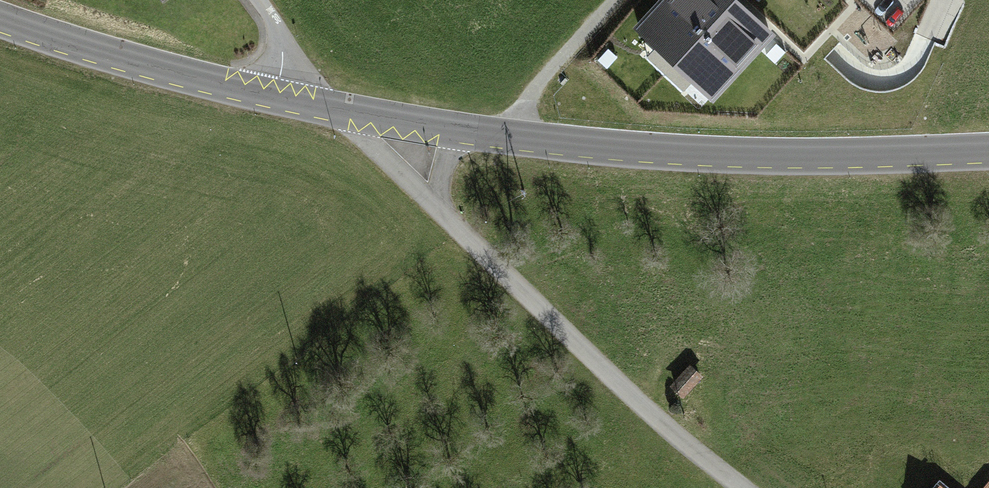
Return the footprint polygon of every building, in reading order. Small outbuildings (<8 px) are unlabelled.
[(734,0),(665,0),(639,27),(712,95),(770,34),(734,0)] [(690,368),(675,386),(683,393),(698,375),(690,368)]
